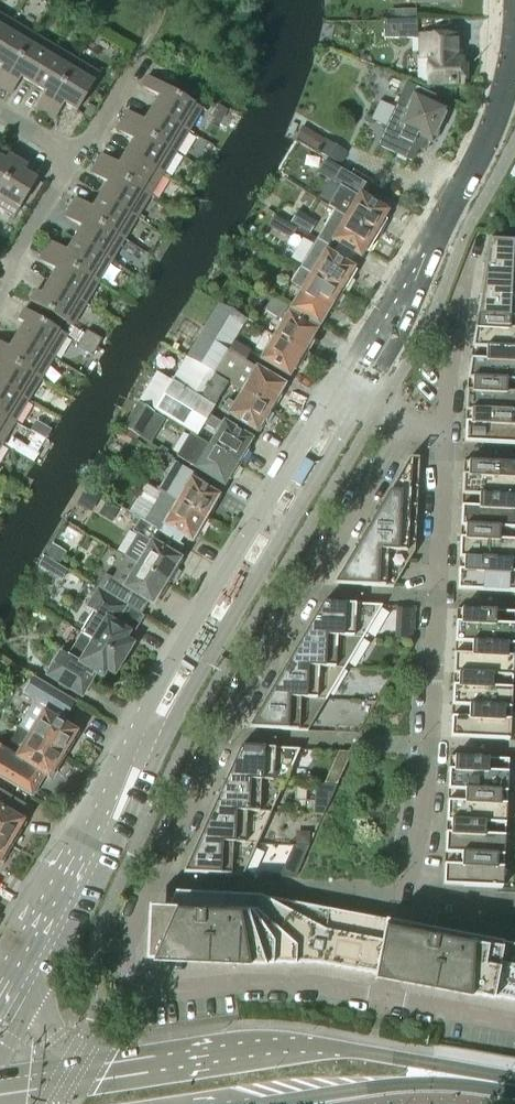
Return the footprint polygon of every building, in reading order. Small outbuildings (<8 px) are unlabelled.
[(14,18),(14,17),(11,22),(0,15),(0,41),(14,18)] [(1,89),(36,30),(35,30),(33,35),(12,22),(15,18),(14,18),(0,41),(0,65),(1,66),(0,68),(0,88),(1,89)] [(383,20),(383,39),(416,38),(416,20),(383,20)] [(20,77),(32,85),(57,43),(54,48),(33,35),(36,31),(36,30),(1,89),(10,94),(20,77)] [(426,55),(426,84),(461,84),(461,59),(456,59),(456,35),(421,35),(421,55),(426,55)] [(34,109),(44,115),(79,56),(78,56),(76,61),(55,48),(58,44),(57,43),(32,85),(45,92),(34,109)] [(79,56),(44,115),(53,120),(63,103),(77,111),(101,70),(100,69),(98,74),(76,61),(79,56)] [(158,97),(151,109),(193,134),(188,131),(201,109),(206,112),(206,111),(147,76),(141,87),(158,97)] [(406,84),(396,106),(384,132),(388,134),(382,148),(411,161),(417,148),(421,150),(425,141),(431,143),(447,109),(431,102),(433,97),(406,84)] [(127,111),(121,120),(180,156),(180,155),(175,152),(188,132),(192,134),(193,134),(151,109),(144,121),(127,111)] [(132,140),(125,152),(167,177),(163,174),(175,153),(180,156),(121,120),(115,130),(132,140)] [(101,154),(95,164),(154,199),(154,198),(150,196),(162,175),(167,178),(167,177),(125,152),(118,164),(101,154)] [(17,160),(7,155),(4,160),(0,158),(0,189),(17,160)] [(0,189),(0,208),(13,216),(10,221),(11,221),(36,180),(23,171),(26,166),(17,160),(0,189)] [(107,183),(99,196),(141,220),(137,217),(149,196),(154,199),(95,164),(90,173),(107,183)] [(334,210),(333,211),(345,218),(375,237),(384,222),(381,220),(386,212),(362,198),(369,187),(339,169),(331,183),(338,188),(327,206),(334,210)] [(75,198),(69,207),(128,242),(124,239),(136,218),(141,221),(141,220),(99,196),(92,208),(75,198)] [(81,227),(73,239),(115,264),(111,261),(123,240),(128,243),(128,242),(69,207),(64,217),(81,227)] [(333,211),(316,240),(328,248),(332,241),(359,258),(363,250),(366,252),(375,237),(345,218),(333,211)] [(314,225),(295,214),(291,222),(310,233),(314,225)] [(49,241),(44,250),(102,286),(103,285),(98,282),(110,262),(115,264),(73,239),(66,251),(49,241)] [(316,240),(299,268),(310,275),(341,294),(350,278),(347,277),(352,269),(325,253),(328,248),(316,240)] [(481,284),(514,286),(514,242),(511,242),(487,241),(481,284)] [(55,270),(48,282),(89,307),(90,307),(85,304),(97,283),(102,286),(44,250),(38,260),(55,270)] [(310,275),(299,268),(290,283),(301,290),(290,310),(317,327),(329,307),(332,309),(341,294),(310,275)] [(89,307),(48,282),(41,294),(35,291),(29,301),(71,327),(85,305),(89,308),(89,307)] [(476,316),(514,317),(514,286),(481,284),(476,316)] [(282,322),(273,337),(304,355),(314,340),(310,338),(315,330),(287,314),(286,316),(282,314),(286,308),(271,299),(266,307),(264,311),(282,322)] [(241,392),(272,411),(281,396),(278,394),(283,385),(225,352),(245,320),(218,304),(185,359),(211,374),(213,375),(227,384),(241,392)] [(23,324),(16,336),(57,361),(58,360),(53,358),(66,336),(24,310),(17,320),(23,324)] [(471,347),(514,349),(514,317),(476,316),(471,347)] [(86,331),(82,339),(96,348),(101,340),(86,331)] [(45,382),(40,379),(53,359),(57,361),(16,336),(9,348),(0,343),(0,356),(45,382)] [(304,355),(273,337),(260,360),(287,376),(292,369),(295,371),(304,355)] [(96,348),(82,339),(76,347),(92,356),(96,348)] [(466,379),(514,381),(514,349),(471,347),(466,379)] [(32,404),(32,403),(27,401),(40,380),(44,383),(45,382),(0,356),(0,385),(32,404)] [(170,384),(155,375),(139,402),(196,437),(202,426),(208,417),(214,408),(198,399),(212,375),(185,359),(170,384)] [(214,406),(227,384),(213,376),(200,398),(214,406)] [(465,410),(514,413),(514,381),(466,379),(466,380),(465,410)] [(19,425),(15,422),(27,402),(31,404),(32,404),(0,385),(0,414),(19,425)] [(220,412),(255,432),(259,425),(263,427),(272,411),(241,392),(233,406),(226,401),(220,412)] [(138,404),(123,427),(138,436),(153,413),(138,404)] [(463,443),(514,445),(514,413),(465,410),(463,443)] [(6,447),(2,444),(14,423),(19,426),(19,425),(0,414),(0,444),(6,447)] [(209,447),(239,466),(248,451),(245,448),(250,440),(222,424),(222,425),(208,417),(202,426),(216,435),(209,447)] [(239,466),(209,447),(190,436),(176,459),(195,470),(222,487),(226,479),(230,482),(239,466)] [(418,460),(408,459),(333,584),(392,587),(414,551),(418,460)] [(461,494),(514,497),(514,464),(462,462),(461,494)] [(157,492),(160,494),(206,521),(213,509),(215,506),(212,505),(216,497),(191,482),(194,477),(175,464),(166,478),(157,492)] [(160,494),(143,522),(159,532),(162,526),(190,542),(194,534),(198,536),(206,521),(160,494)] [(459,526),(514,529),(514,497),(461,494),(459,526)] [(137,566),(169,585),(178,570),(174,568),(179,560),(172,555),(179,543),(159,532),(143,522),(139,520),(131,532),(136,535),(122,557),(124,558),(137,566)] [(458,558),(514,561),(514,529),(459,526),(458,558)] [(106,576),(98,589),(127,606),(138,613),(145,601),(152,606),(156,598),(160,600),(169,585),(137,566),(124,558),(111,580),(106,576)] [(458,558),(456,590),(514,593),(514,561),(458,558)] [(80,634),(124,660),(133,645),(126,640),(130,633),(116,624),(127,606),(98,589),(86,608),(93,612),(80,634)] [(322,603),(303,635),(363,638),(382,606),(322,603)] [(455,609),(454,642),(513,645),(514,612),(455,609)] [(124,660),(80,634),(67,655),(60,651),(46,676),(82,698),(96,674),(103,678),(107,672),(114,676),(124,660)] [(303,635),(285,666),(344,668),(363,638),(303,635)] [(454,642),(452,674),(512,676),(513,645),(454,642)] [(285,666),(267,696),(326,699),(344,668),(285,666)] [(452,674),(451,705),(510,708),(512,676),(452,674)] [(30,677),(21,693),(36,702),(38,703),(38,702),(64,717),(63,718),(64,718),(73,703),(30,677)] [(326,699),(267,696),(248,728),(307,731),(326,699)] [(36,702),(19,730),(30,736),(66,758),(75,742),(72,740),(76,733),(60,723),(63,718),(64,717),(38,702),(38,703),(36,702)] [(510,708),(451,705),(449,738),(509,741),(510,708)] [(32,798),(45,776),(49,778),(54,771),(57,773),(66,758),(30,736),(19,730),(6,751),(0,747),(0,778),(32,798)] [(239,747),(225,779),(284,782),(299,750),(239,747)] [(448,757),(447,789),(506,792),(508,760),(448,757)] [(225,779),(211,810),(270,813),(284,782),(225,779)] [(447,789),(445,821),(505,824),(506,792),(447,789)] [(13,847),(21,832),(18,829),(22,822),(17,819),(25,805),(0,791),(0,839),(13,847)] [(211,810),(197,841),(256,844),(270,813),(211,810)] [(445,821),(444,853),(503,855),(505,824),(445,821)] [(0,859),(4,862),(13,847),(0,839),(0,860),(0,859)] [(256,844),(197,841),(183,873),(242,876),(256,844)] [(503,855),(444,853),(442,885),(501,888),(503,855)] [(372,983),(388,986),(469,1002),(470,1000),(491,1004),(491,999),(514,1004),(514,945),(404,924),(259,897),(174,893),(167,908),(147,907),(144,963),(151,963),(149,967),(246,972),(246,970),(263,970),(263,968),(270,968),(270,966),(293,967),(293,965),(317,966),(373,977),(372,983)]
